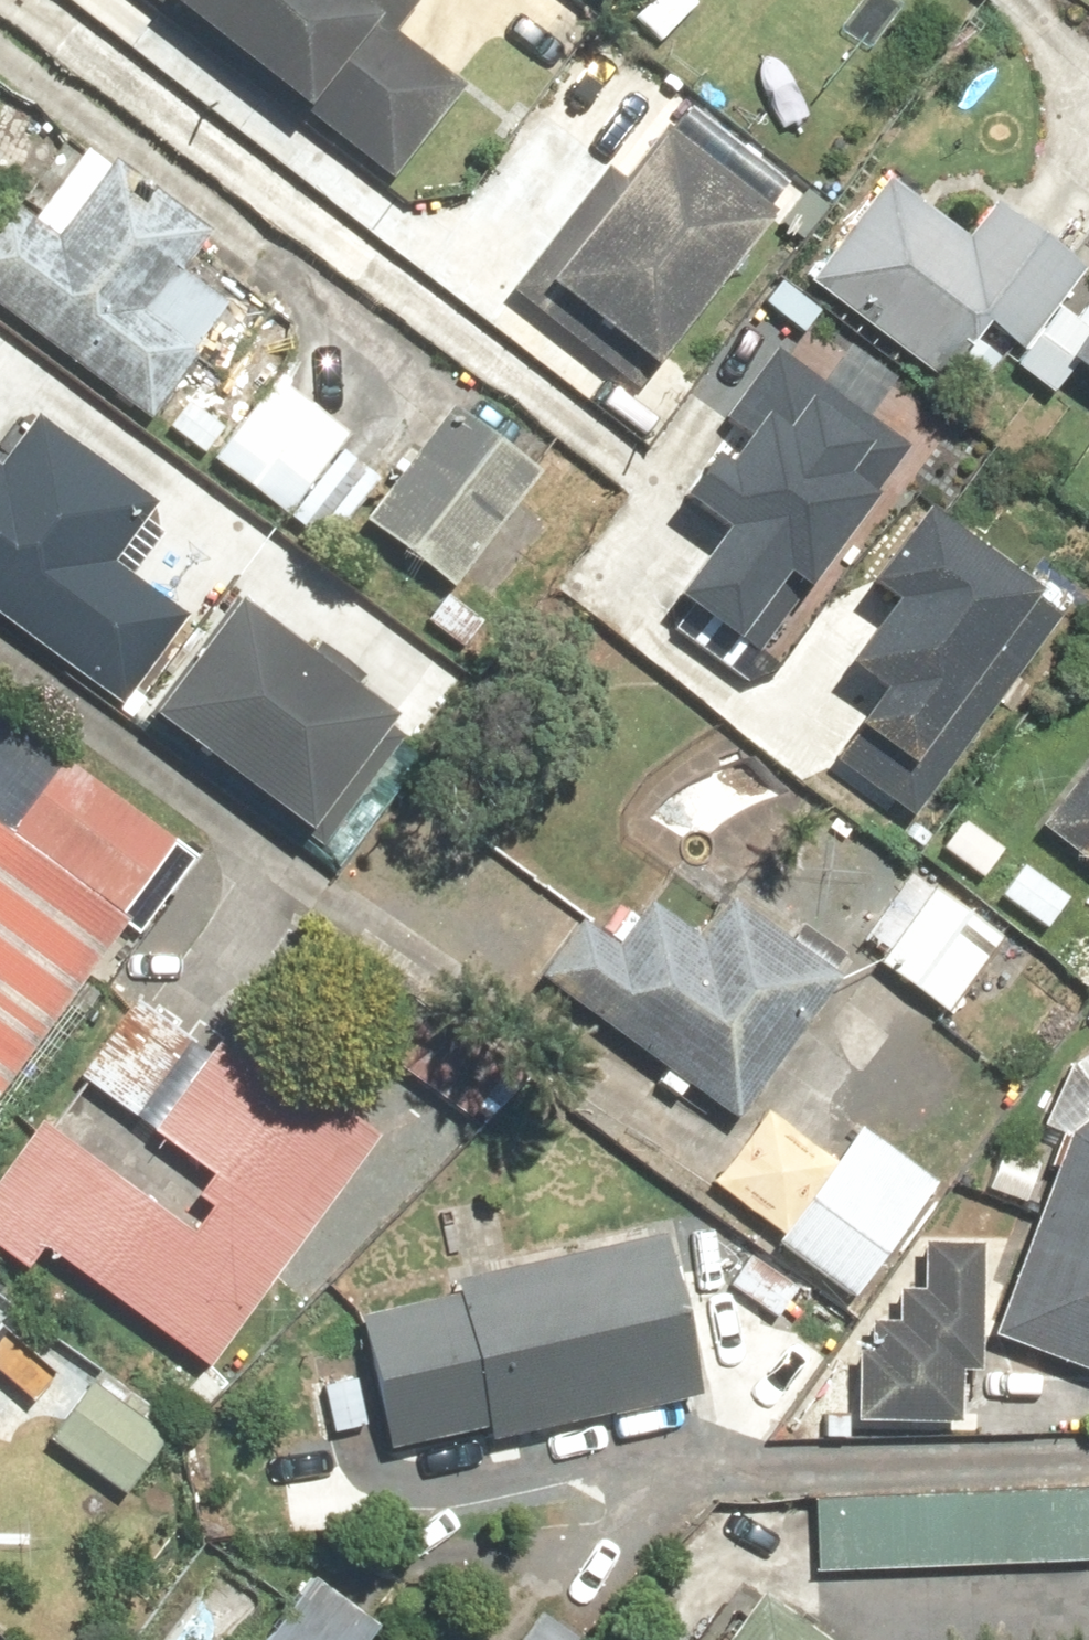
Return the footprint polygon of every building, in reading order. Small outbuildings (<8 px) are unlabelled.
[(391,187),(465,93),(391,35),(419,0),(153,0),(391,187)] [(804,242),(828,211),(797,187),(793,192),(678,105),(620,181),(601,167),(504,294),(637,395),(771,218),(804,242)] [(0,198),(0,315),(146,426),(196,359),(189,353),(220,313),(176,280),(206,240),(90,152),(35,224),(0,198)] [(983,331),(1016,355),(1052,307),(1080,271),(993,206),(966,242),(885,180),(807,283),(942,385),(983,331)] [(778,272),(754,302),(803,342),(827,313),(778,272)] [(1052,307),(1016,355),(1008,365),(1049,396),(1069,370),(1088,386),(1088,316),(1080,328),(1052,307)] [(664,608),(732,652),(776,584),(801,601),(904,441),(770,354),(677,498),(718,524),(664,608)] [(188,407),(168,433),(327,548),(375,481),(336,453),(348,436),(266,376),(225,433),(188,407)] [(117,713),(188,620),(110,561),(150,508),(16,407),(0,427),(0,624),(117,713)] [(454,407),(362,518),(450,591),(541,480),(454,407)] [(865,586),(883,599),(836,666),(873,692),(827,758),(914,819),(1057,617),(915,516),(865,586)] [(229,587),(147,702),(309,816),(391,701),(229,587)] [(182,841),(33,736),(0,783),(0,1096),(182,841)] [(1033,829),(1088,873),(1088,757),(1033,829)] [(960,819),(936,849),(981,886),(1005,856),(960,819)] [(1021,866),(998,897),(1045,932),(1068,901),(1021,866)] [(1001,939),(907,874),(852,953),(946,1018),(1001,939)] [(690,1090),(736,1123),(838,982),(728,902),(702,938),(648,899),(636,915),(616,900),(593,931),(580,921),(537,980),(663,1070),(652,1085),(679,1105),(690,1090)] [(75,1082),(134,1124),(147,1107),(158,1114),(144,1133),(204,1176),(187,1200),(202,1210),(187,1231),(36,1125),(0,1176),(0,1261),(24,1278),(38,1257),(206,1376),(371,1142),(216,1032),(200,1054),(130,1004),(75,1082)] [(418,1020),(388,1064),(451,1107),(481,1063),(418,1020)] [(1064,1142),(991,1338),(1088,1375),(1088,1055),(1070,1070),(1041,1128),(1064,1142)] [(851,1304),(928,1188),(850,1137),(774,1253),(851,1304)] [(481,1448),(699,1404),(665,1240),(446,1284),(447,1293),(353,1312),(382,1455),(479,1435),(481,1448)] [(975,1248),(922,1247),(921,1292),(895,1292),(894,1328),(867,1328),(867,1356),(853,1356),(852,1426),(956,1428),(957,1372),(972,1372),(975,1248)] [(795,1289),(744,1257),(723,1291),(774,1323),(795,1289)] [(359,1379),(318,1388),(337,1477),(378,1468),(359,1379)] [(168,1438),(84,1385),(44,1449),(128,1502),(168,1438)] [(304,1475),(241,1478),(243,1524),(306,1520),(304,1475)] [(811,1576),(1088,1558),(1088,1491),(806,1509),(811,1576)] [(384,1635),(314,1576),(261,1639),(380,1639),(384,1635)] [(758,1593),(724,1639),(824,1639),(758,1593)] [(534,1614),(516,1639),(571,1639),(534,1614)]
